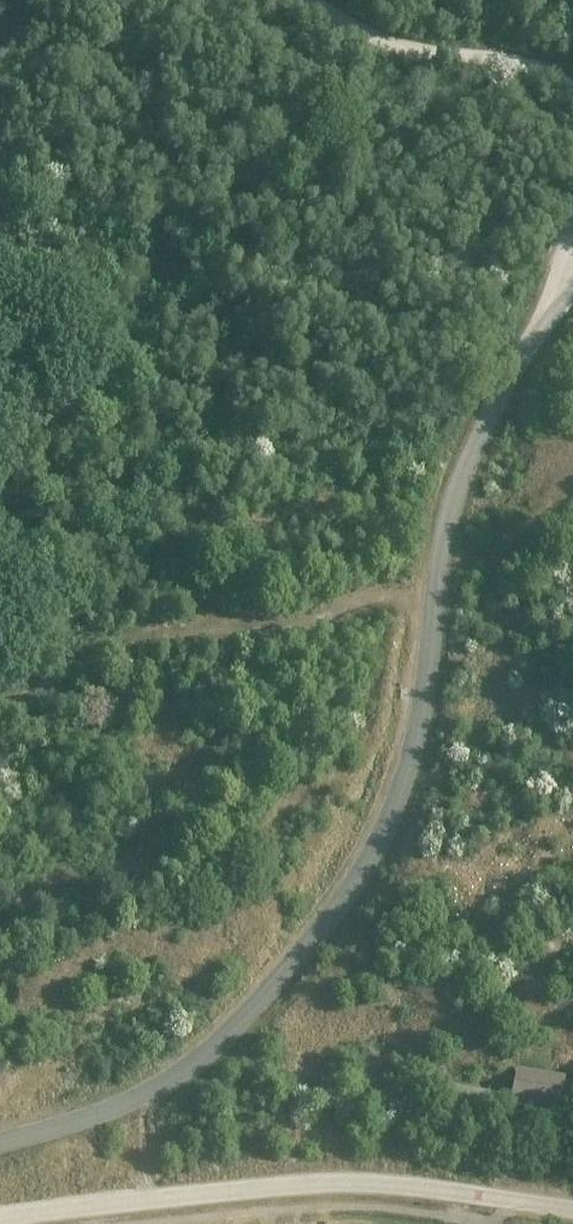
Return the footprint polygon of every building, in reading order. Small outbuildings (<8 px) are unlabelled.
[(565,1076),(516,1067),(510,1103),(559,1112),(565,1076)]
